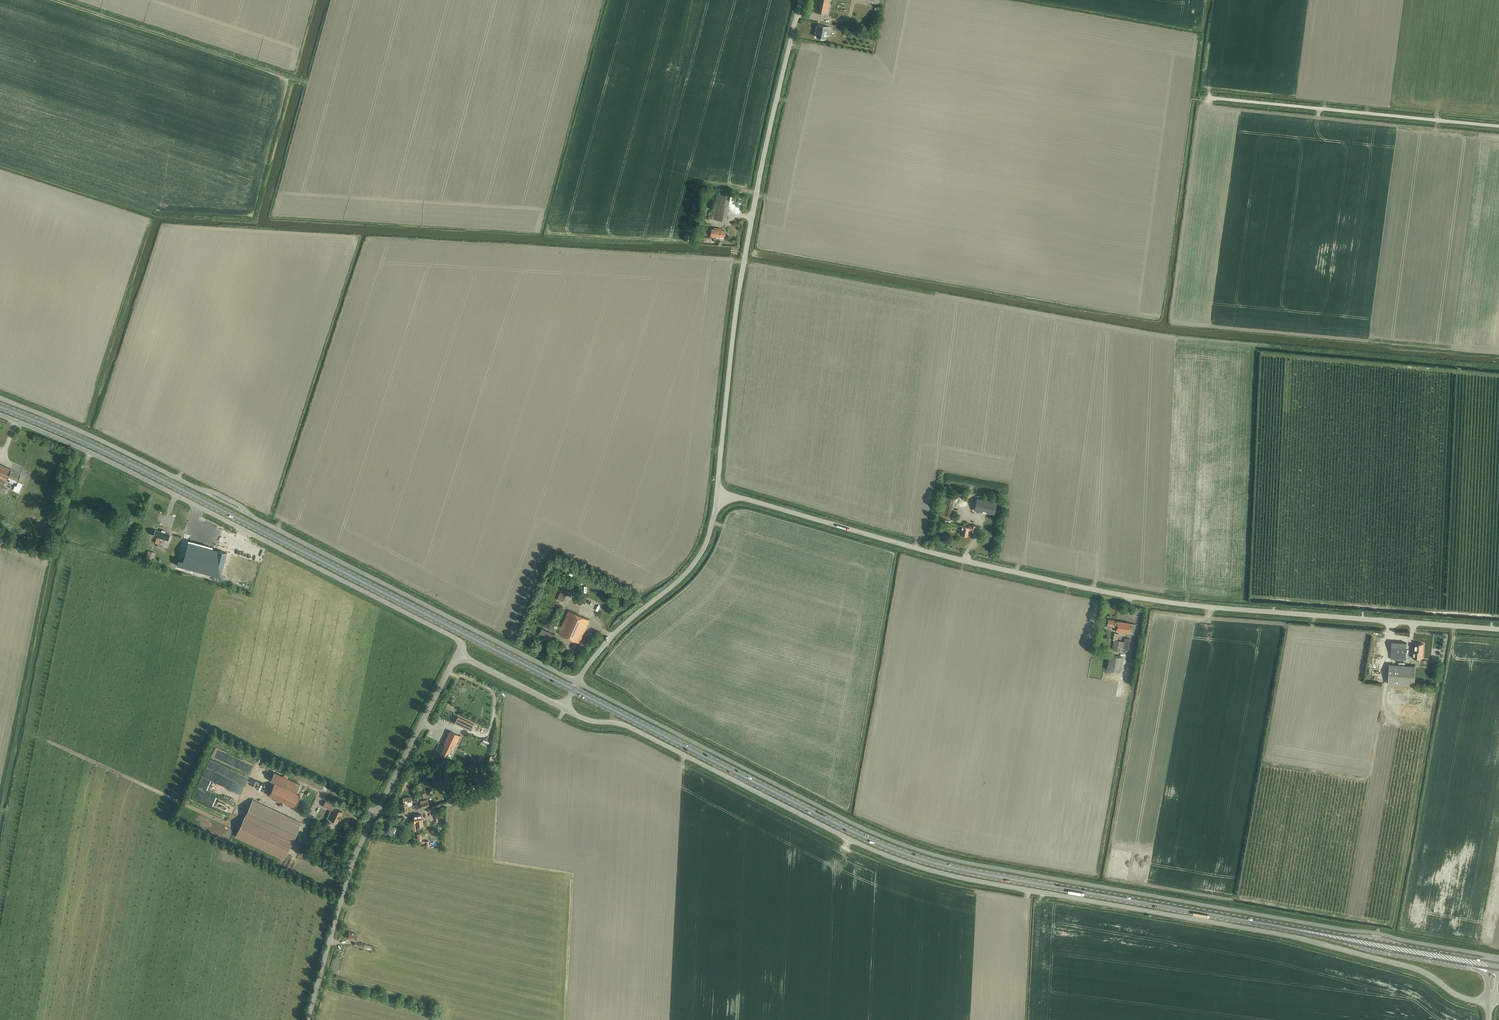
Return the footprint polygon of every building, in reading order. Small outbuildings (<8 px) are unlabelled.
[(828,13),(830,0),(817,0),(815,11),(828,13)] [(816,39),(825,41),(828,28),(819,26),(816,39)] [(708,218),(726,221),(730,196),(717,194),(714,212),(709,211),(708,218)] [(725,231),(719,230),(720,229),(713,228),(713,229),(712,229),(711,236),(715,237),(716,236),(724,237),(725,231)] [(17,481),(21,473),(0,463),(0,488),(2,488),(7,476),(10,478),(9,481),(12,482),(14,479),(17,481)] [(995,510),(997,498),(977,494),(974,506),(995,510)] [(940,514),(950,516),(954,498),(944,496),(940,514)] [(971,525),(971,526),(969,526),(972,514),(962,511),(959,525),(961,526),(960,534),(967,536),(968,530),(970,530),(974,531),(975,526),(971,525)] [(165,539),(168,540),(170,534),(155,530),(153,536),(157,537),(155,543),(158,544),(157,546),(163,547),(165,539)] [(176,559),(175,564),(218,577),(225,553),(186,542),(181,560),(176,559)] [(146,560),(153,562),(156,552),(149,550),(146,560)] [(570,589),(572,584),(560,579),(558,583),(557,583),(556,584),(563,588),(559,595),(564,597),(567,590),(569,590),(570,589)] [(559,633),(580,643),(590,619),(569,610),(559,633)] [(1116,631),(1133,634),(1135,624),(1108,619),(1106,627),(1110,628),(1111,625),(1116,626),(1116,627),(1116,631)] [(538,634),(552,640),(554,634),(541,628),(538,634)] [(1124,638),(1124,641),(1117,640),(1118,633),(1114,633),(1113,640),(1114,640),(1112,650),(1126,652),(1126,650),(1127,650),(1130,639),(1124,638)] [(1406,656),(1409,656),(1410,644),(1392,643),(1391,660),(1406,661),(1406,656)] [(1413,658),(1423,659),(1424,644),(1416,644),(1415,651),(1413,651),(1413,658)] [(1106,669),(1121,672),(1124,657),(1109,654),(1106,669)] [(1389,684),(1414,686),(1415,666),(1390,664),(1389,684)] [(453,722),(465,728),(467,722),(456,716),(453,722)] [(456,742),(459,743),(463,736),(450,730),(443,744),(445,745),(441,753),(449,757),(456,742)] [(208,765),(205,772),(243,789),(246,782),(208,765)] [(268,795),(294,807),(299,796),(295,794),(300,785),(274,773),(270,781),(274,783),(268,795)] [(206,776),(204,785),(210,787),(212,778),(206,776)] [(401,802),(402,811),(408,810),(408,804),(412,804),(411,797),(403,797),(404,802),(401,802)] [(420,800),(421,807),(428,806),(426,799),(420,800)] [(243,822),(291,844),(301,823),(252,800),(243,822)] [(226,806),(232,809),(235,804),(228,801),(226,806)] [(335,808),(334,809),(333,808),(334,806),(325,801),(323,806),(330,810),(326,818),(332,825),(333,825),(332,824),(333,821),(337,823),(339,819),(340,819),(341,816),(340,816),(342,812),(335,808)] [(283,861),(291,844),(243,822),(235,839),(283,861)] [(387,831),(394,835),(397,829),(390,825),(387,831)] [(346,939),(355,941),(357,935),(348,932),(346,939)]
